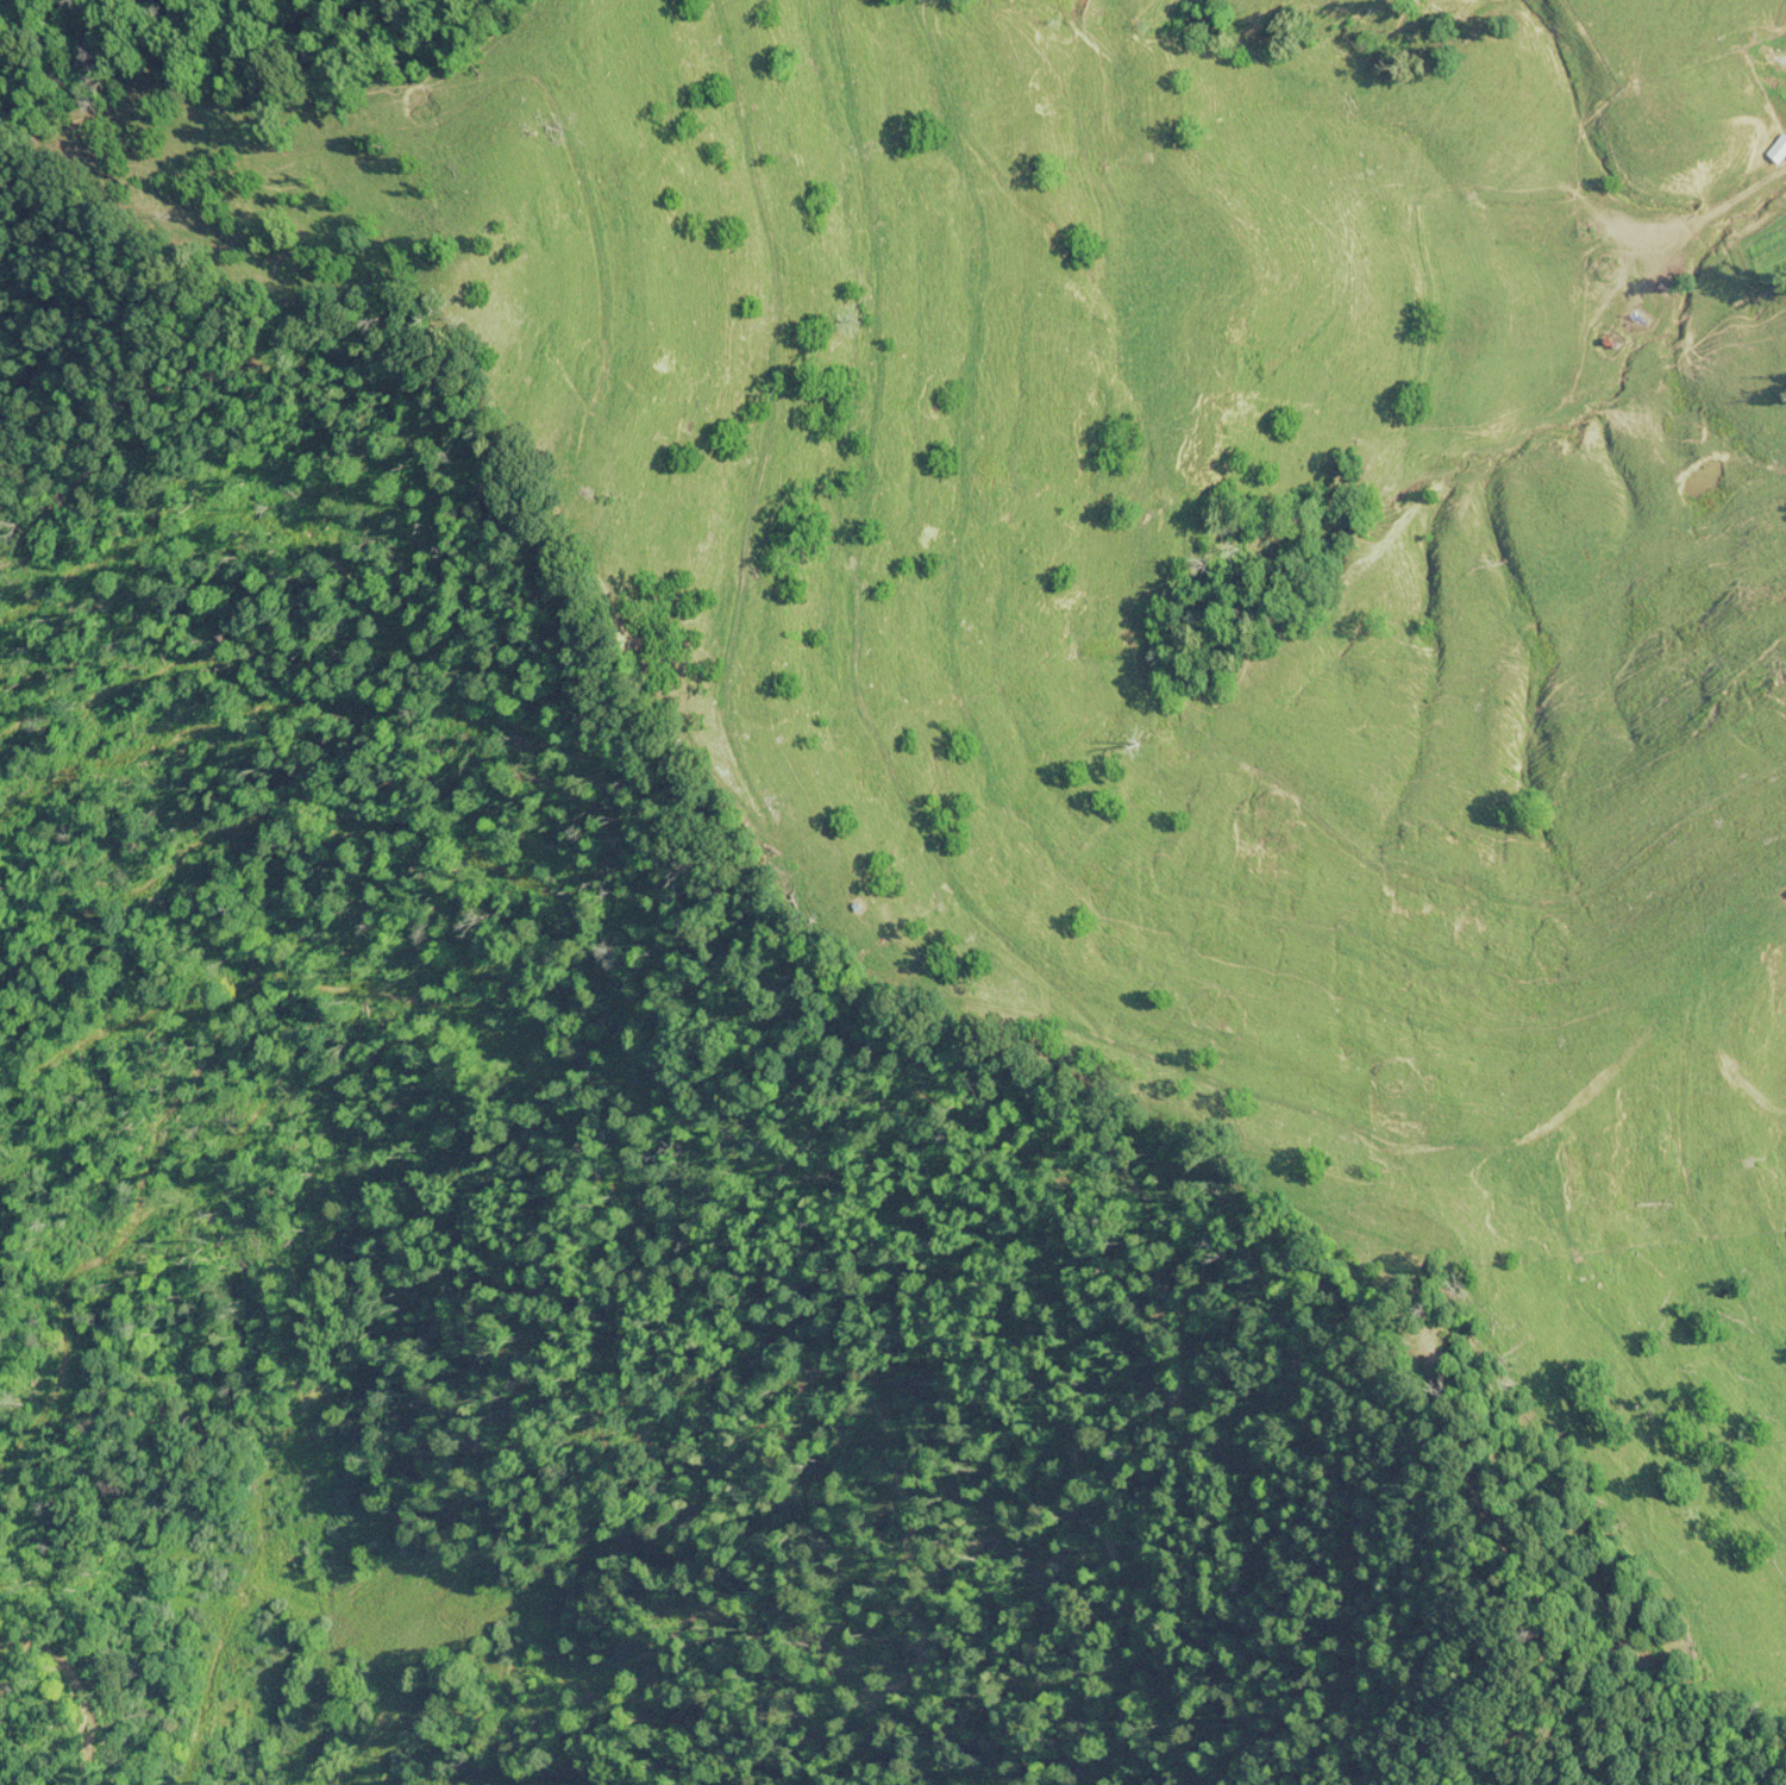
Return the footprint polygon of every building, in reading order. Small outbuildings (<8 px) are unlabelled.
[(1785,159),(1785,133),(1785,132),(1769,154),(1782,164),(1785,159)]
